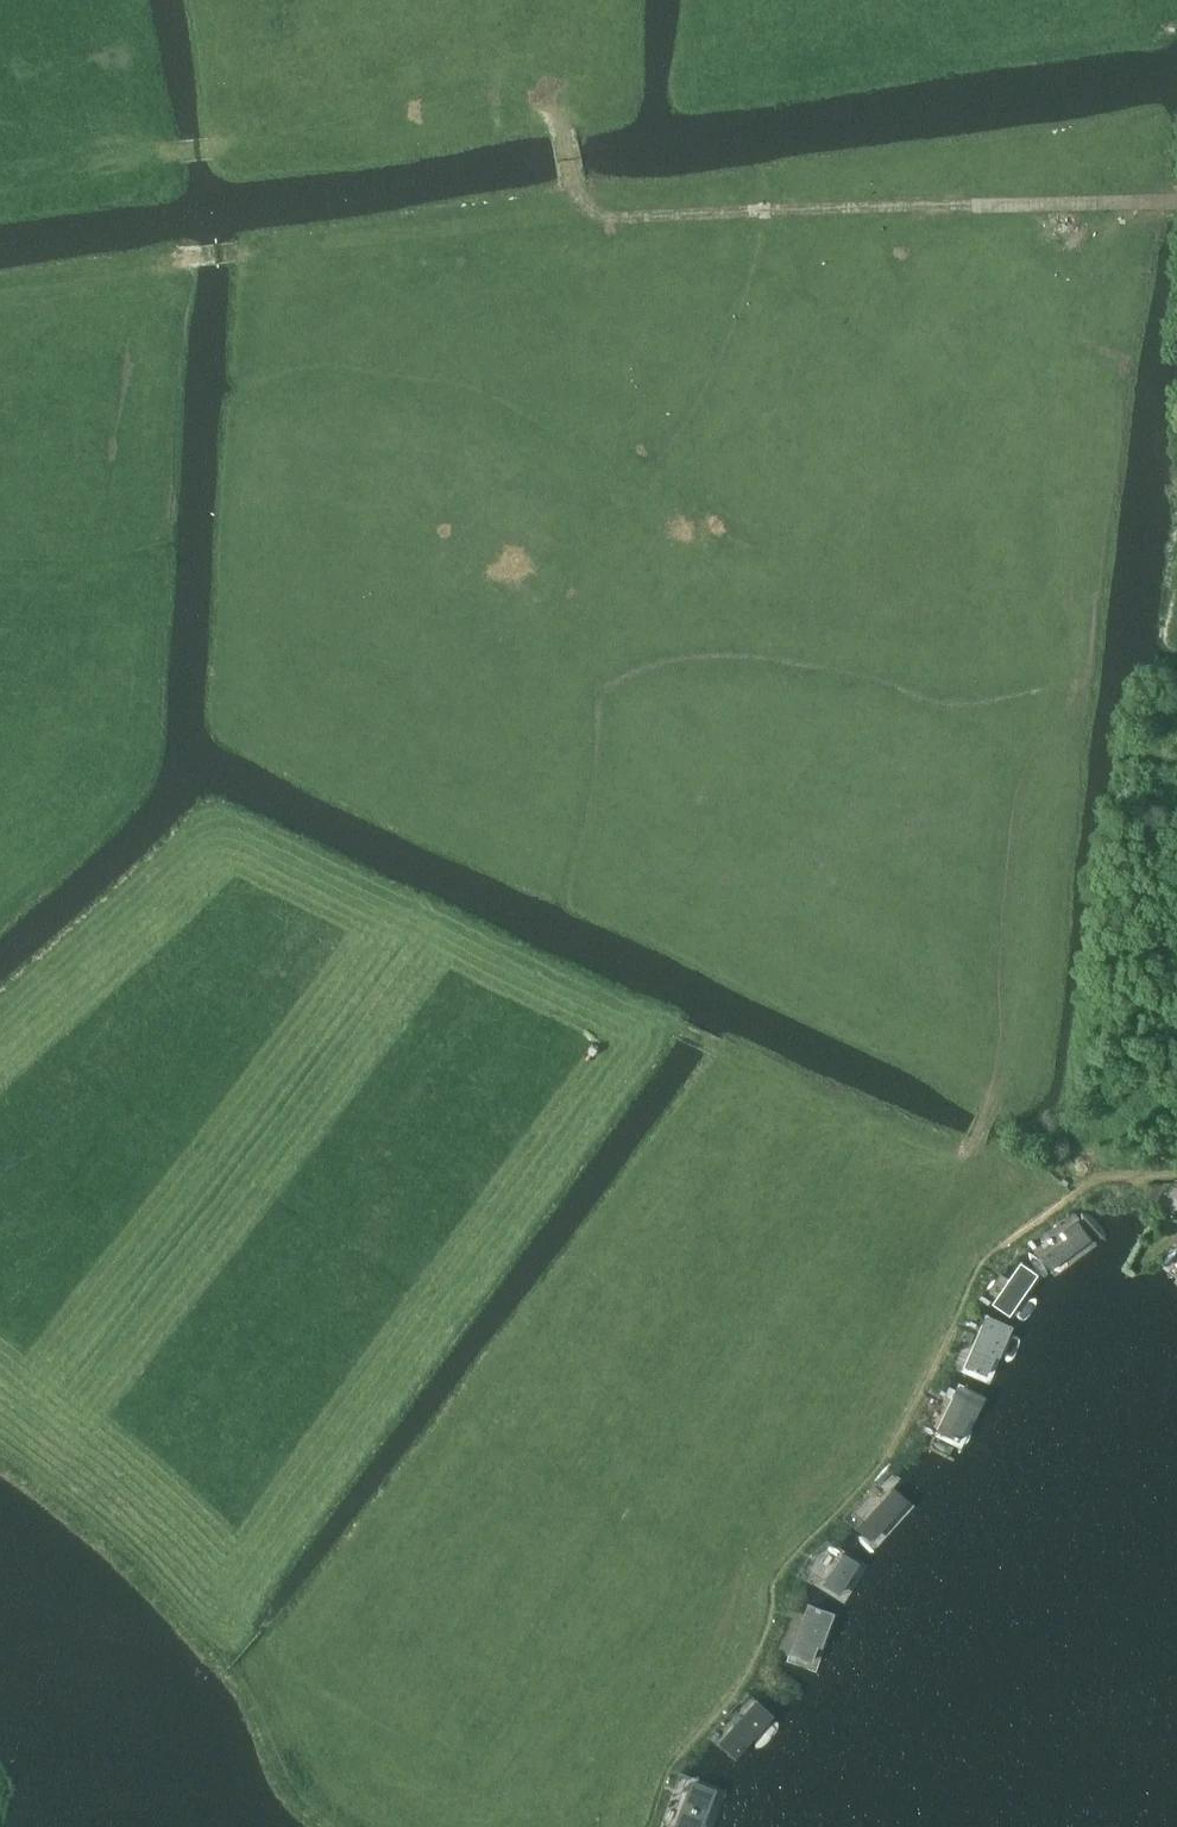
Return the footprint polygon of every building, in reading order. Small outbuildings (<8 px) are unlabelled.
[(1078,1214),(1041,1243),(1051,1256),(1089,1227),(1078,1214)] [(1016,1262),(989,1301),(1002,1310),(1030,1271),(1016,1262)] [(986,1315),(968,1359),(983,1365),(1001,1321),(986,1315)] [(960,1383),(939,1426),(954,1433),(975,1391),(960,1383)] [(895,1481),(864,1518),(877,1529),(907,1492),(895,1481)] [(837,1549),(814,1590),(828,1599),(851,1557),(837,1549)] [(809,1598),(794,1644),(810,1649),(825,1604),(809,1598)] [(759,1687),(735,1727),(749,1736),(774,1695),(759,1687)] [(693,1776),(676,1820),(692,1826),(709,1782),(693,1776)]
